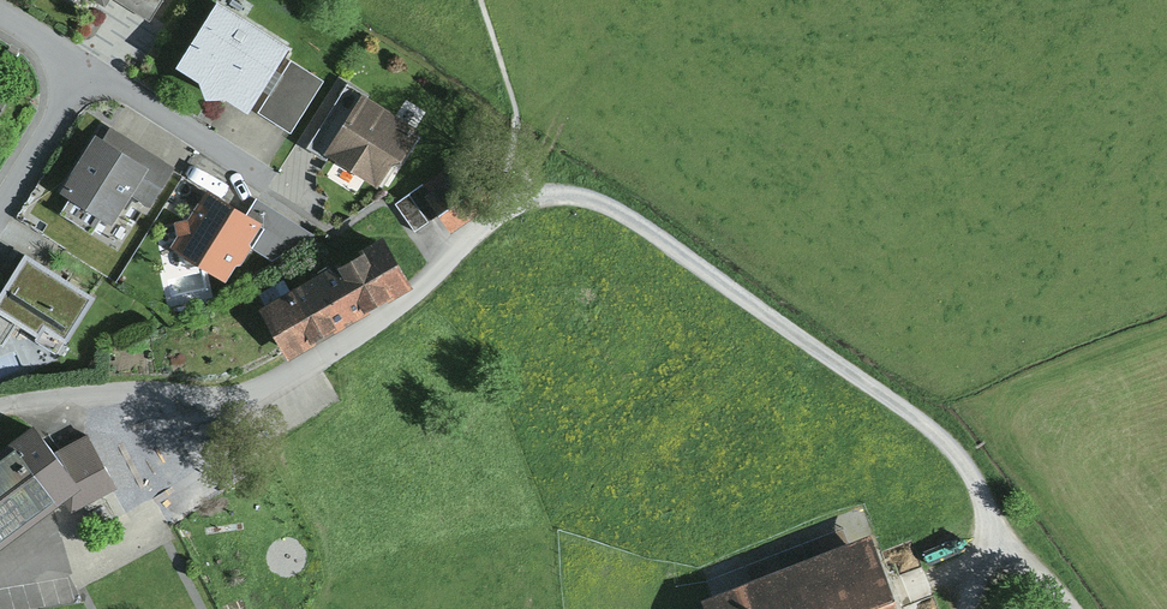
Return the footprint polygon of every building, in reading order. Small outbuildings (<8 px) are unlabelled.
[(149,21),(162,0),(115,0),(149,21)] [(292,48),(217,1),(175,67),(197,80),(204,98),(224,97),(251,114),(292,48)] [(291,60),(258,112),(291,132),(323,80),(291,60)] [(328,155),(367,94),(348,81),(306,145),(325,158),(328,155)] [(421,129),(367,94),(328,155),(376,186),(392,162),(400,160),(404,163),(421,138),(417,135),(421,129)] [(8,102),(0,96),(0,115),(8,102)] [(111,126),(103,138),(148,166),(130,194),(151,207),(176,166),(111,126)] [(103,138),(96,133),(59,190),(69,197),(60,212),(92,232),(101,217),(112,223),(112,222),(130,194),(148,166),(103,138)] [(449,176),(427,191),(442,213),(453,231),(492,206),(481,188),(464,199),(449,176)] [(442,213),(427,191),(423,185),(396,203),(415,231),(442,213)] [(248,214),(208,188),(189,218),(174,221),(177,237),(171,247),(226,281),(262,223),(248,214)] [(256,198),(248,214),(262,223),(268,226),(253,249),(273,261),(314,233),(256,198)] [(415,286),(385,233),(364,245),(367,249),(340,264),(338,260),(323,269),(353,321),(415,286)] [(25,251),(0,289),(0,313),(16,324),(58,351),(94,296),(25,251)] [(353,321),(323,269),(258,306),(288,359),(353,321)] [(0,313),(0,345),(1,346),(16,324),(0,313)] [(196,464),(154,395),(84,436),(116,489),(126,506),(196,464)] [(63,501),(71,511),(116,489),(84,436),(56,451),(34,423),(0,447),(0,549),(63,501)] [(700,600),(704,608),(904,608),(873,531),(700,600)]
